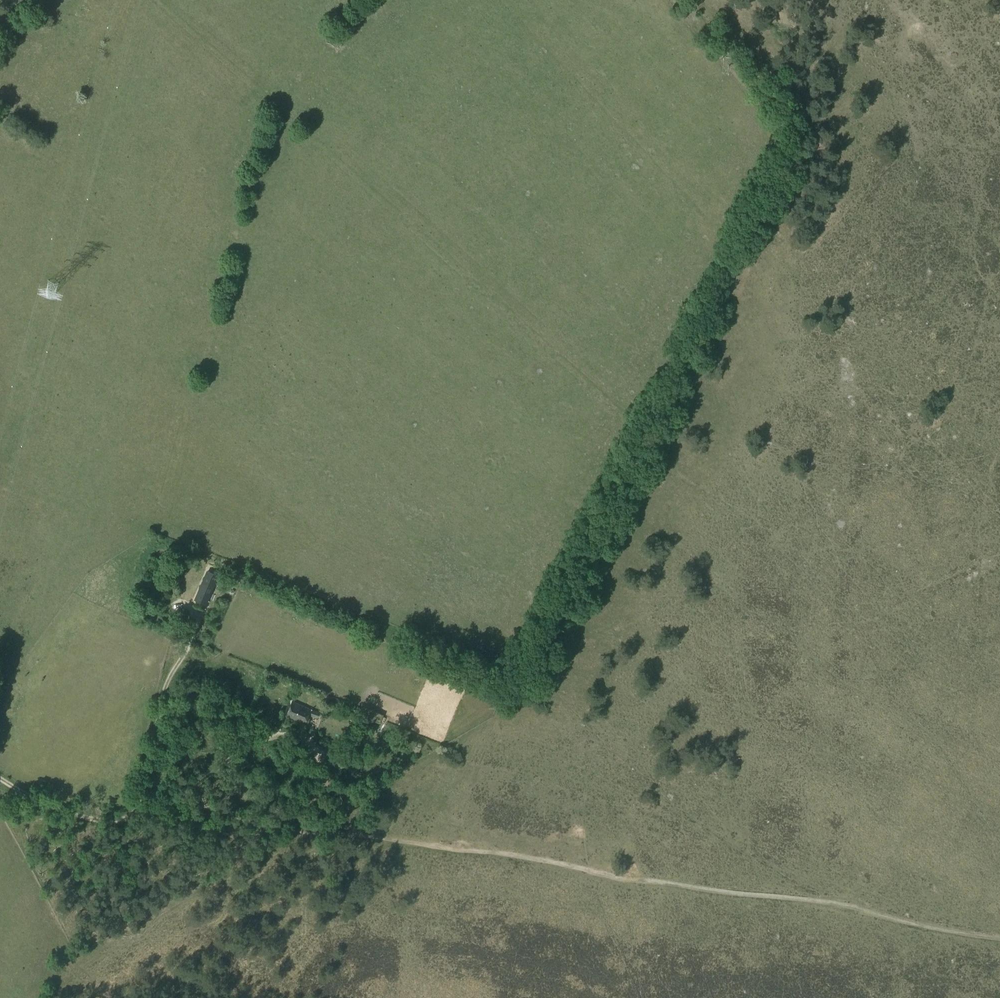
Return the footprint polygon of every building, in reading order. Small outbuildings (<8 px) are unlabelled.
[(218,576),(207,571),(195,600),(205,604),(218,576)] [(318,712),(311,709),(293,701),(286,715),(305,724),(309,714),(316,717),(318,712)] [(336,751),(332,764),(346,768),(350,755),(336,751)]
